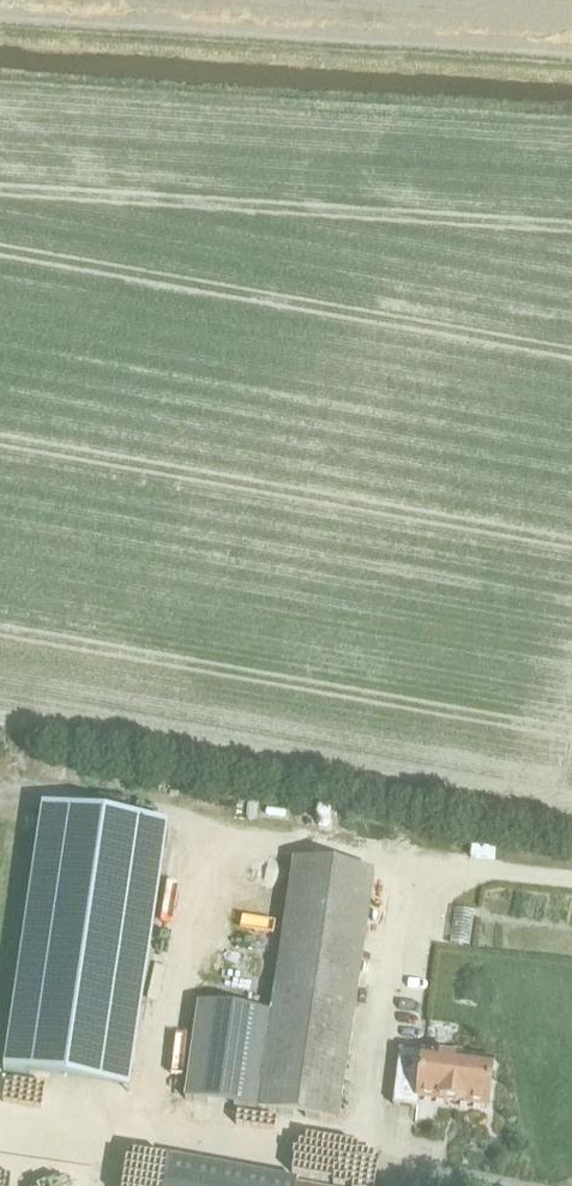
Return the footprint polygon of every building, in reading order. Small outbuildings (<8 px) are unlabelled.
[(41,814),(14,1001),(139,1019),(166,832),(41,814)] [(294,862),(272,1015),(257,1111),(337,1123),(374,874),(294,862)] [(455,911),(450,944),(469,947),(475,914),(455,911)] [(257,1111),(272,1015),(198,1004),(185,1100),(257,1111)] [(453,1058),(399,1051),(393,1106),(417,1109),(420,1100),(487,1109),(493,1063),(461,1059),(462,1052),(454,1051),(453,1058)] [(64,1175),(66,1152),(40,1150),(38,1173),(64,1175)] [(164,1185),(296,1185),(297,1182),(169,1159),(164,1185)]
